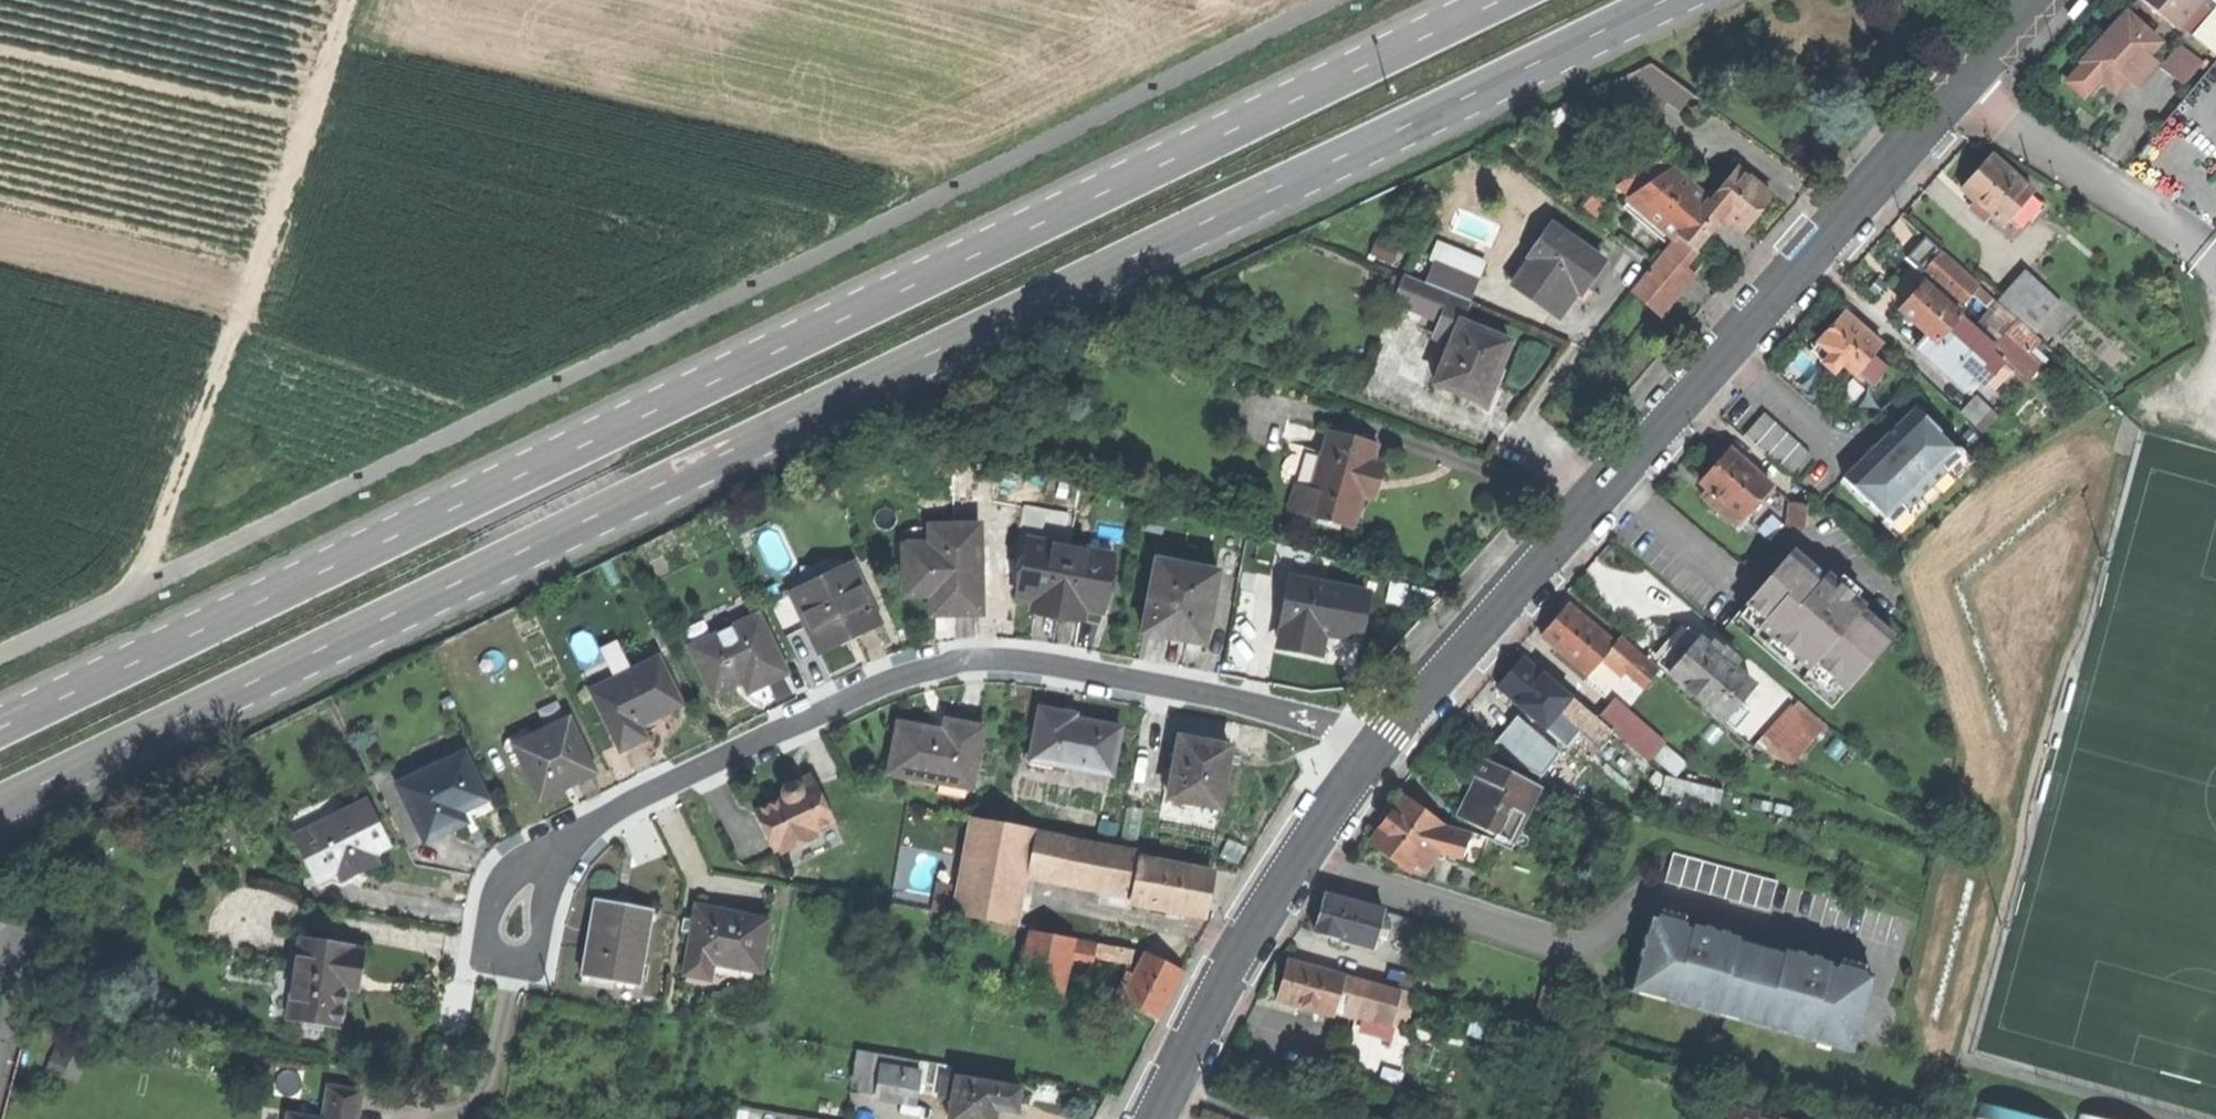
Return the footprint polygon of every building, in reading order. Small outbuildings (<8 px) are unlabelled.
[(2126,13),(2132,18),(2147,1),(2146,0),(2137,0),(2126,13)] [(2147,1),(2177,27),(2200,0),(2146,0),(2147,1)] [(2194,33),(2215,52),(2215,7),(2194,33)] [(2132,18),(2126,13),(2083,63),(2086,65),(2102,79),(2117,92),(2127,80),(2150,54),(2160,42),(2132,18)] [(2179,41),(2161,65),(2185,83),(2203,59),(2179,41)] [(2159,62),(2150,54),(2127,80),(2137,88),(2159,62)] [(2160,128),(2176,142),(2189,126),(2215,149),(2215,61),(2160,128)] [(2088,95),(2102,79),(2086,65),(2071,81),(2088,95)] [(1617,85),(1660,116),(1682,85),(1656,66),(1617,85)] [(1979,171),(1964,188),(1974,197),(1987,209),(2004,225),(2009,220),(2022,205),(2034,192),(2035,191),(1995,154),(1979,171)] [(1726,213),(1747,230),(1762,211),(1774,196),(1741,169),(1714,203),(1726,213)] [(1629,208),(1674,244),(1679,237),(1707,203),(1690,190),(1674,177),(1635,201),(1629,208)] [(2044,201),(2034,192),(2022,205),(2032,214),(2044,201)] [(1981,215),(1987,209),(1974,197),(1968,203),(1981,215)] [(1697,250),(1726,213),(1714,203),(1709,200),(1707,203),(1679,237),(1694,249),(1697,250)] [(2032,214),(2022,205),(2009,220),(2019,229),(2032,214)] [(1622,215),(1667,252),(1674,244),(1629,208),(1622,215)] [(1516,285),(1554,312),(1566,294),(1577,301),(1591,281),(1604,262),(1553,226),(1532,257),(1534,259),(1516,285)] [(1913,261),(1923,270),(1942,249),(1927,236),(1913,252),(1917,256),(1913,261)] [(1682,264),(1694,249),(1679,237),(1674,244),(1667,252),(1682,264)] [(1373,253),(1394,261),(1399,247),(1379,239),(1373,253)] [(1923,270),(1960,303),(1979,282),(1942,249),(1923,270)] [(1636,291),(1661,311),(1692,272),(1682,264),(1667,252),(1636,291)] [(1437,262),(1428,284),(1469,300),(1478,279),(1437,262)] [(2019,265),(1994,294),(2011,309),(2035,329),(2060,301),(2019,265)] [(1425,311),(1459,325),(1461,322),(1469,300),(1428,284),(1405,275),(1394,304),(1423,315),(1425,311)] [(1901,308),(1928,332),(1950,307),(1923,284),(1912,296),(1901,308)] [(1952,305),(1950,307),(1928,332),(1938,341),(1947,331),(1962,314),(1952,305)] [(1987,336),(1962,314),(1947,331),(1970,350),(1949,374),(1960,384),(1971,371),(1983,381),(2019,339),(2031,349),(2042,336),(2035,329),(2011,309),(1987,336)] [(1844,362),(1856,373),(1882,343),(1845,311),(1832,327),(1819,341),(1830,349),(1844,362)] [(1509,341),(1461,322),(1459,325),(1437,383),(1485,402),(1497,374),(1509,341)] [(1970,350),(1947,331),(1938,341),(1928,332),(1916,346),(1931,359),(1949,374),(1970,350)] [(1813,347),(1824,356),(1830,349),(1819,341),(1813,347)] [(1837,371),(1844,362),(1830,349),(1824,356),(1822,358),(1837,371)] [(1845,476),(1891,524),(1922,495),(1919,492),(1929,482),(1932,485),(1963,455),(1917,407),(1896,426),(1898,428),(1890,435),(1888,434),(1879,443),(1873,448),(1875,450),(1866,458),(1865,457),(1845,476)] [(1745,435),(1792,476),(1812,453),(1766,412),(1745,435)] [(1378,446),(1329,433),(1313,492),(1306,516),(1357,530),(1361,515),(1365,499),(1375,501),(1386,464),(1374,460),(1378,446)] [(1714,490),(1745,517),(1773,485),(1731,448),(1717,465),(1703,481),(1714,490)] [(1289,512),(1306,516),(1313,492),(1295,487),(1289,512)] [(1737,526),(1745,517),(1714,490),(1706,499),(1737,526)] [(1792,526),(1808,527),(1809,504),(1793,503),(1792,526)] [(958,613),(983,612),(980,526),(933,527),(934,546),(908,547),(909,595),(935,594),(935,614),(958,613)] [(1046,616),(1060,618),(1072,549),(1029,542),(1025,563),(1019,562),(1016,577),(1022,578),(1019,596),(1039,600),(1036,614),(1046,616)] [(1114,557),(1072,549),(1060,618),(1070,620),(1083,623),(1085,609),(1105,612),(1108,593),(1114,594),(1117,580),(1111,578),(1114,557)] [(1765,583),(1748,603),(1767,619),(1761,626),(1810,668),(1815,662),(1847,690),(1893,636),(1862,609),(1865,606),(1828,574),(1825,577),(1794,550),(1765,583)] [(1174,639),(1206,645),(1219,574),(1158,562),(1145,634),(1174,639)] [(797,595),(824,650),(852,636),(879,623),(852,568),(797,595)] [(1298,651),(1321,655),(1325,635),(1358,641),(1367,597),(1294,583),(1282,648),(1298,651)] [(1833,707),(1847,690),(1815,662),(1810,668),(1761,626),(1767,619),(1748,603),(1733,621),(1833,707)] [(1609,656),(1618,645),(1615,643),(1572,605),(1558,621),(1544,637),(1562,653),(1591,677),(1609,656)] [(693,650),(711,686),(741,672),(751,692),(768,684),(788,674),(760,617),(693,650)] [(1622,635),(1615,643),(1618,645),(1609,656),(1619,665),(1635,647),(1622,635)] [(1674,675),(1725,719),(1754,686),(1703,641),(1688,658),(1674,675)] [(1662,670),(1635,647),(1619,665),(1632,676),(1646,688),(1662,670)] [(1586,682),(1591,677),(1562,653),(1558,658),(1586,682)] [(1542,725),(1557,707),(1567,696),(1525,659),(1514,672),(1500,689),(1542,725)] [(595,692),(623,750),(647,739),(645,736),(657,731),(668,725),(663,715),(682,706),(660,661),(595,692)] [(1628,709),(1646,688),(1632,676),(1614,697),(1628,709)] [(1557,707),(1566,715),(1577,701),(1569,694),(1567,696),(1557,707)] [(1758,737),(1788,766),(1828,725),(1798,696),(1758,737)] [(1662,738),(1628,709),(1614,697),(1596,718),(1611,730),(1644,759),(1662,738)] [(1600,744),(1611,730),(1596,718),(1577,701),(1566,715),(1600,744)] [(1067,769),(1113,777),(1121,731),(1085,724),(1064,721),(1065,716),(1040,711),(1031,763),(1067,769)] [(517,749),(542,800),(571,786),(597,773),(571,721),(517,749)] [(893,775),(973,789),(984,729),(954,724),(954,728),(952,734),(942,733),(926,730),(902,725),(893,775)] [(1524,766),(1529,753),(1519,748),(1522,744),(1496,724),(1486,740),(1505,758),(1524,766)] [(1171,801),(1221,810),(1232,751),(1206,746),(1182,742),(1171,801)] [(1529,753),(1547,773),(1559,761),(1541,742),(1529,753)] [(401,789),(427,843),(460,827),(492,811),(466,757),(401,789)] [(1461,819),(1516,844),(1543,786),(1485,759),(1477,776),(1480,778),(1461,819)] [(1433,786),(1461,819),(1480,778),(1477,776),(1445,762),(1438,775),(1433,786)] [(1066,776),(1067,769),(1031,763),(1030,770),(1066,776)] [(818,835),(838,825),(814,775),(786,789),(784,802),(772,808),(759,814),(779,854),(785,852),(789,859),(822,842),(818,835)] [(1372,843),(1410,870),(1414,864),(1432,840),(1442,826),(1404,799),(1388,821),(1372,843)] [(298,840),(320,884),(340,874),(344,882),(360,875),(356,866),(372,858),(390,850),(368,805),(298,840)] [(958,914),(1011,924),(1022,865),(1028,828),(975,818),(958,914)] [(1099,841),(1118,844),(1121,825),(1103,822),(1099,841)] [(847,843),(838,825),(818,835),(822,842),(789,859),(794,869),(847,843)] [(1432,840),(1444,844),(1484,854),(1488,839),(1442,826),(1432,840)] [(1041,830),(1028,828),(1022,865),(1137,885),(1141,862),(1142,853),(1040,834),(1041,830)] [(760,838),(738,841),(740,855),(762,852),(760,838)] [(1425,872),(1443,848),(1432,840),(1414,864),(1425,872)] [(1444,844),(1443,848),(1439,861),(1479,871),(1484,854),(1444,844)] [(1666,884),(1770,912),(1778,882),(1674,854),(1666,884)] [(1213,875),(1141,862),(1137,885),(1133,904),(1205,917),(1209,895),(1213,875)] [(1316,932),(1373,948),(1383,912),(1326,897),(1321,915),(1316,932)] [(655,913),(597,904),(591,944),(585,979),(602,982),(643,988),(655,913)] [(701,910),(689,976),(714,981),(717,966),(763,974),(773,922),(733,915),(701,910)] [(1739,940),(1652,916),(1634,978),(1672,989),(1669,1000),(1691,1006),(1719,1014),(1723,1002),(1767,1014),(1764,1026),(1790,1034),(1817,1041),(1820,1029),(1855,1039),(1873,977),(1786,953),(1782,965),(1736,952),(1739,940)] [(1069,938),(1032,932),(1020,998),(1057,1005),(1066,954),(1069,938)] [(1097,944),(1069,938),(1066,954),(1095,959),(1097,944)] [(291,1023),(343,1029),(348,991),(360,992),(363,975),(366,951),(353,950),(353,946),(301,940),(291,1023)] [(1786,953),(1739,940),(1736,952),(1782,965),(1786,953)] [(1134,950),(1097,944),(1095,959),(1131,966),(1134,950)] [(1122,1004),(1160,1023),(1171,1000),(1184,974),(1145,955),(1122,1004)] [(1286,981),(1281,1001),(1336,1016),(1337,1011),(1347,976),(1292,961),(1286,981)] [(1385,983),(1406,989),(1412,991),(1416,977),(1389,970),(1385,983)] [(1368,981),(1347,976),(1337,1011),(1358,1017),(1358,1014),(1368,981)] [(1631,989),(1669,1000),(1672,989),(1634,978),(1631,989)] [(601,992),(602,982),(585,979),(583,989),(601,992)] [(1405,991),(1368,981),(1358,1014),(1396,1025),(1405,991)] [(1406,989),(1405,991),(1396,1025),(1412,1029),(1422,993),(1412,991),(1406,989)] [(1719,1014),(1764,1026),(1767,1014),(1723,1002),(1719,1014)] [(1852,1051),(1855,1039),(1820,1029),(1817,1041),(1852,1051)] [(921,1073),(882,1068),(878,1097),(917,1102),(921,1073)] [(943,1078),(939,1100),(955,1102),(952,1118),(999,1118),(1001,1108),(996,1107),(999,1086),(943,1078)] [(1022,1090),(999,1086),(996,1107),(1001,1108),(1019,1110),(1022,1090)] [(362,1095),(330,1090),(326,1118),(359,1118),(362,1095)] [(1719,1118),(1734,1118),(1736,1111),(1722,1107),(1719,1118)] [(2076,1110),(2074,1118),(2118,1118),(2076,1110)] [(1736,1111),(1734,1118),(1766,1118),(1736,1111)]
